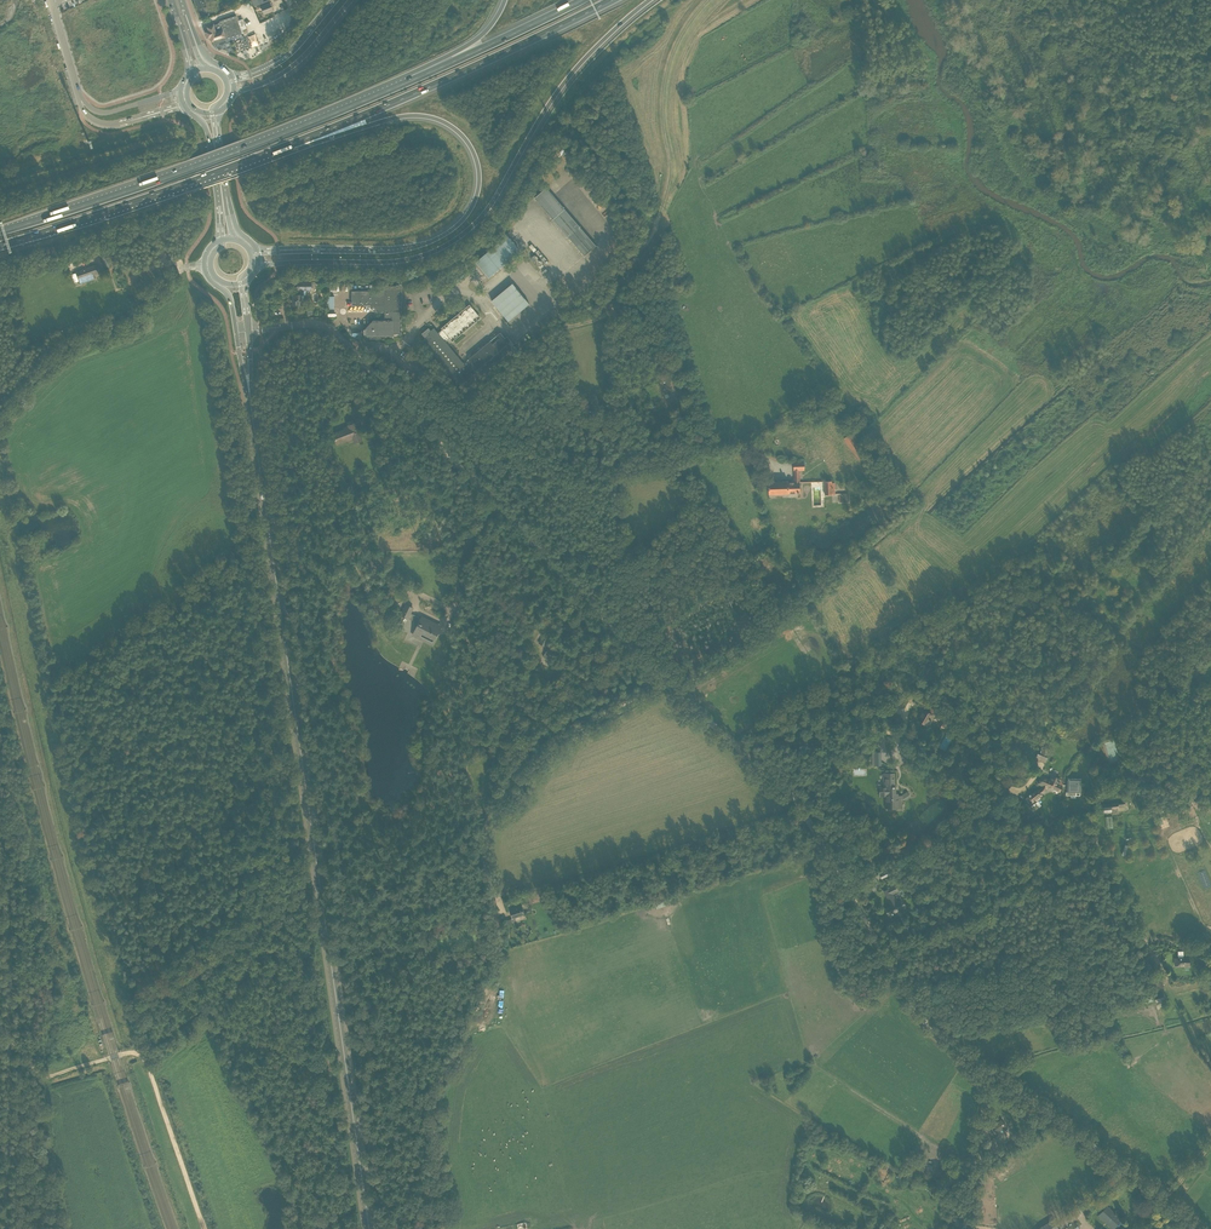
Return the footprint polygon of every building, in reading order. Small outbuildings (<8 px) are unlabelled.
[(202,17),(210,14),(203,0),(194,0),(202,17)] [(263,0),(253,0),(251,1),(254,7),(259,4),(263,15),(273,11),(269,0),(268,0),(263,2),(263,0)] [(218,24),(213,25),(207,27),(208,31),(205,32),(207,38),(210,37),(211,41),(224,37),(225,39),(242,34),(236,15),(219,21),(219,22),(218,23),(218,24)] [(546,188),(535,198),(537,200),(553,219),(565,209),(553,195),(546,188)] [(565,209),(553,219),(584,255),(596,245),(565,209)] [(94,266),(76,273),(78,279),(80,284),(95,278),(93,274),(94,274),(101,271),(98,264),(94,266)] [(293,305),(301,305),(301,295),(303,295),(303,290),(311,290),(311,282),(296,282),(296,290),(298,290),(298,295),(293,295),(293,305)] [(495,304),(514,326),(537,306),(519,284),(495,304)] [(385,320),(373,320),(364,329),(364,338),(393,337),(393,334),(402,334),(401,286),(384,286),(385,291),(352,291),(352,305),(371,305),(371,308),(374,311),(377,311),(377,312),(385,312),(385,320)] [(453,374),(466,363),(446,340),(449,337),(453,341),(463,333),(466,338),(485,323),(481,319),(483,317),(471,304),(439,331),(436,327),(432,330),(430,327),(422,334),(426,339),(425,339),(453,374)] [(465,366),(452,376),(455,380),(459,384),(461,384),(466,380),(465,380),(478,370),(481,374),(513,348),(512,347),(509,343),(511,341),(507,336),(505,338),(504,337),(500,333),(485,346),(484,347),(472,357),(469,359),(467,360),(468,361),(467,362),(468,363),(465,366)] [(526,343),(522,338),(515,344),(519,349),(526,343)] [(670,378),(664,380),(659,381),(664,394),(665,394),(664,392),(670,390),(671,390),(671,389),(671,388),(670,388),(669,383),(671,382),(670,378)] [(354,442),(356,442),(361,440),(355,423),(348,426),(349,427),(332,434),(334,439),(334,440),(335,440),(336,444),(348,440),(346,437),(351,435),(354,442)] [(803,462),(793,462),(794,470),(794,471),(804,471),(803,462)] [(799,482),(795,482),(788,483),(788,481),(782,481),(782,482),(775,482),(776,482),(768,482),(769,494),(775,494),(799,493),(799,482)] [(825,495),(835,494),(835,483),(832,483),(832,481),(824,481),(825,495)] [(849,502),(849,493),(839,494),(840,502),(849,502)] [(368,553),(367,568),(374,569),(376,554),(368,553)] [(781,598),(771,604),(776,613),(782,609),(779,605),(784,603),(781,598)] [(404,610),(401,616),(408,619),(411,613),(413,608),(408,605),(406,605),(404,610)] [(418,623),(413,633),(433,644),(437,634),(440,629),(427,622),(428,620),(422,617),(421,618),(416,616),(414,621),(418,623)] [(540,644),(544,646),(548,639),(544,637),(540,644)] [(548,660),(549,656),(554,659),(557,654),(548,649),(545,654),(543,657),(548,660)] [(920,698),(918,702),(926,707),(928,703),(920,698)] [(944,727),(949,719),(936,711),(931,708),(928,712),(924,710),(918,719),(924,723),(923,723),(927,726),(930,720),(931,721),(931,720),(930,719),(932,715),(941,720),(938,724),(944,727)] [(1047,758),(1045,757),(1046,747),(1042,747),(1041,751),(1040,751),(1040,755),(1038,754),(1036,758),(1045,762),(1047,758)] [(883,788),(880,788),(880,794),(885,794),(885,808),(885,809),(890,809),(894,809),(900,809),(900,799),(902,799),(902,796),(897,796),(897,794),(893,794),(893,787),(894,787),(894,773),(884,773),(884,782),(883,782),(883,788)] [(1029,796),(1025,799),(1031,806),(1033,804),(1036,802),(1034,800),(1049,789),(1050,789),(1051,787),(1059,791),(1061,787),(1062,785),(1062,784),(1061,783),(1062,781),(1060,780),(1060,779),(1057,778),(1052,776),(1050,780),(1041,776),(1038,784),(1043,786),(1043,787),(1042,788),(1042,789),(1041,789),(1040,790),(1039,791),(1038,790),(1037,790),(1036,790),(1031,794),(1030,794),(1028,795),(1029,796)] [(1062,785),(1061,787),(1062,788),(1063,788),(1065,789),(1066,789),(1066,795),(1080,795),(1080,784),(1081,784),(1081,779),(1068,778),(1068,779),(1066,779),(1066,785),(1062,785)] [(1119,814),(1118,808),(1118,807),(1124,806),(1123,802),(1103,804),(1104,807),(1104,813),(1112,812),(1112,814),(1119,814)] [(873,866),(872,863),(870,858),(868,852),(860,855),(863,863),(867,862),(869,867),(873,866)] [(898,867),(892,869),(890,870),(889,869),(885,871),(885,872),(880,875),(882,878),(894,873),(905,868),(903,863),(897,866),(898,867)] [(902,900),(898,902),(897,902),(893,894),(898,891),(896,887),(895,886),(891,888),(884,891),(884,892),(890,902),(890,903),(891,902),(892,905),(886,908),(885,908),(889,915),(892,913),(893,915),(894,914),(893,914),(900,910),(901,912),(906,909),(907,909),(902,900)] [(1085,898),(1080,906),(1086,909),(1090,901),(1085,898)] [(512,918),(524,914),(522,907),(510,911),(512,918)] [(1178,958),(1175,958),(1175,965),(1184,965),(1189,965),(1189,961),(1189,958),(1183,958),(1183,951),(1178,951),(1178,958)] [(1161,979),(1153,982),(1156,990),(1164,987),(1161,979)] [(1001,1119),(996,1123),(991,1127),(995,1133),(1002,1129),(1004,1131),(1008,1129),(1001,1119)] [(951,1182),(954,1175),(955,1173),(941,1167),(938,1175),(946,1178),(945,1180),(951,1182)] [(1114,1227),(1121,1220),(1121,1219),(1120,1219),(1120,1218),(1118,1216),(1118,1217),(1115,1215),(1116,1214),(1115,1213),(1115,1214),(1112,1211),(1110,1212),(1108,1210),(1109,1208),(1107,1207),(1099,1215),(1099,1216),(1099,1215),(1106,1222),(1107,1220),(1114,1227)] [(1058,1228),(1053,1220),(1048,1223),(1038,1228),(1058,1228)]
